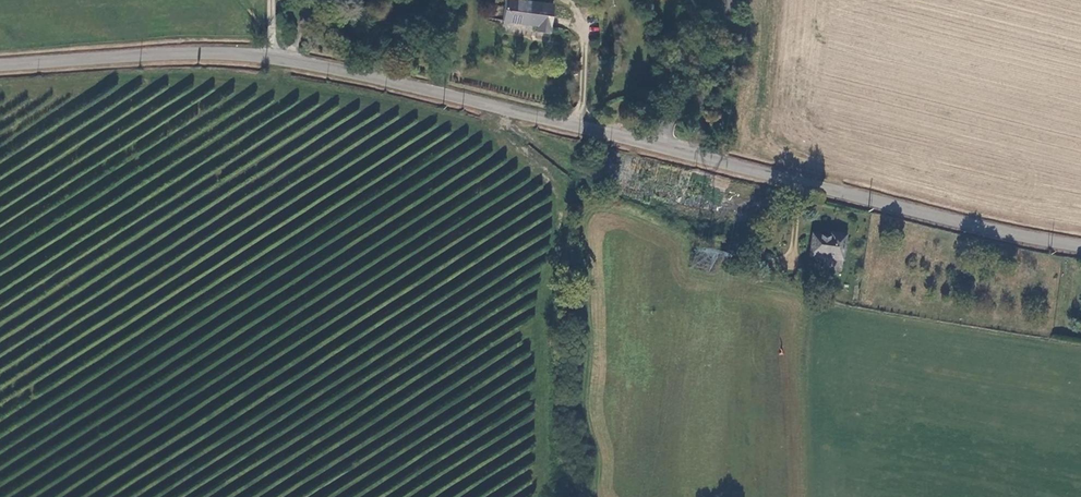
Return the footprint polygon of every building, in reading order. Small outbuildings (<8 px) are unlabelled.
[(545,0),(503,0),(501,19),(537,22),(536,28),(550,29),(553,1),(545,0)] [(820,267),(837,269),(843,230),(828,228),(827,237),(808,234),(805,253),(821,255),(820,267)]
